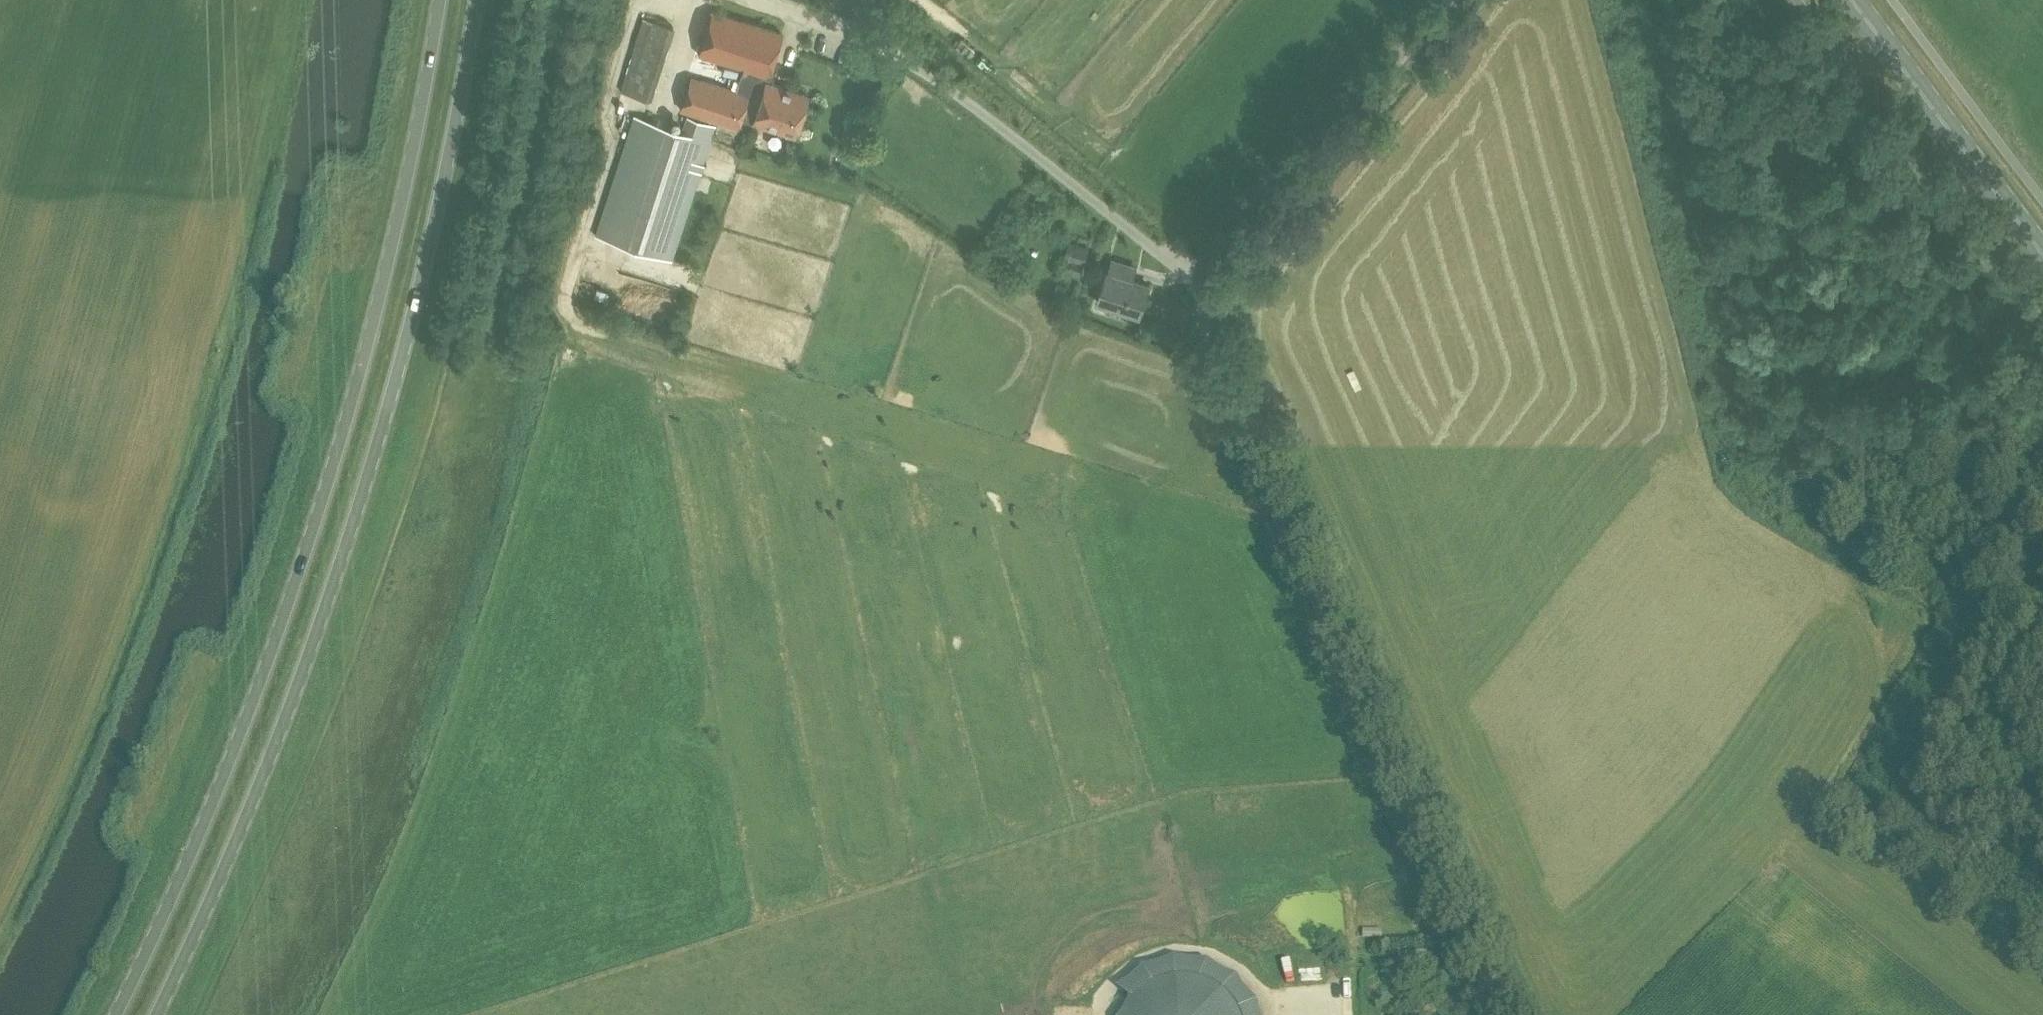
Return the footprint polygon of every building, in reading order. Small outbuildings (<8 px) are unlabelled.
[(752,118),(752,119),(793,132),(806,93),(763,79),(781,31),(712,9),(698,52),(744,67),(736,89),(690,75),(680,108),(736,126),(740,115),(752,118)] [(643,17),(621,90),(651,100),(673,26),(643,17)] [(686,113),(681,128),(633,113),(594,233),(671,258),(715,123),(686,113)] [(1069,239),(1064,256),(1071,259),(1067,269),(1081,273),(1084,263),(1083,263),(1089,246),(1069,239)] [(1149,284),(1131,278),(1135,266),(1112,258),(1108,270),(1107,270),(1097,300),(1139,314),(1149,284)] [(1071,292),(1062,300),(1073,311),(1081,303),(1071,292)] [(1279,1007),(1276,984),(1252,988),(1256,1011),(1279,1007)]
